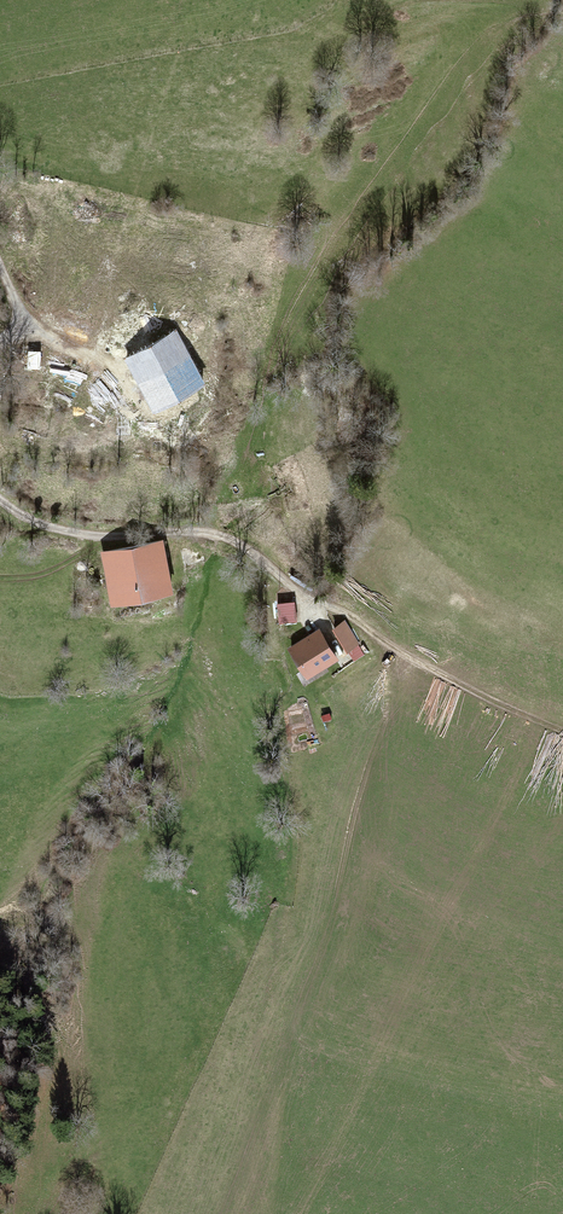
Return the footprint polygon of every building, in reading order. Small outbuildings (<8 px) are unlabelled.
[(154,412),(207,383),(179,331),(126,360),(154,412)] [(26,366),(39,367),(41,349),(27,348),(26,366)] [(61,378),(61,388),(68,389),(68,397),(77,398),(80,371),(49,368),(48,377),(61,378)] [(167,472),(166,460),(149,461),(150,473),(167,472)] [(101,551),(112,605),(175,593),(164,539),(101,551)] [(293,598),(276,602),(280,622),(297,619),(293,598)] [(306,680),(340,659),(320,628),(287,648),(306,680)]
